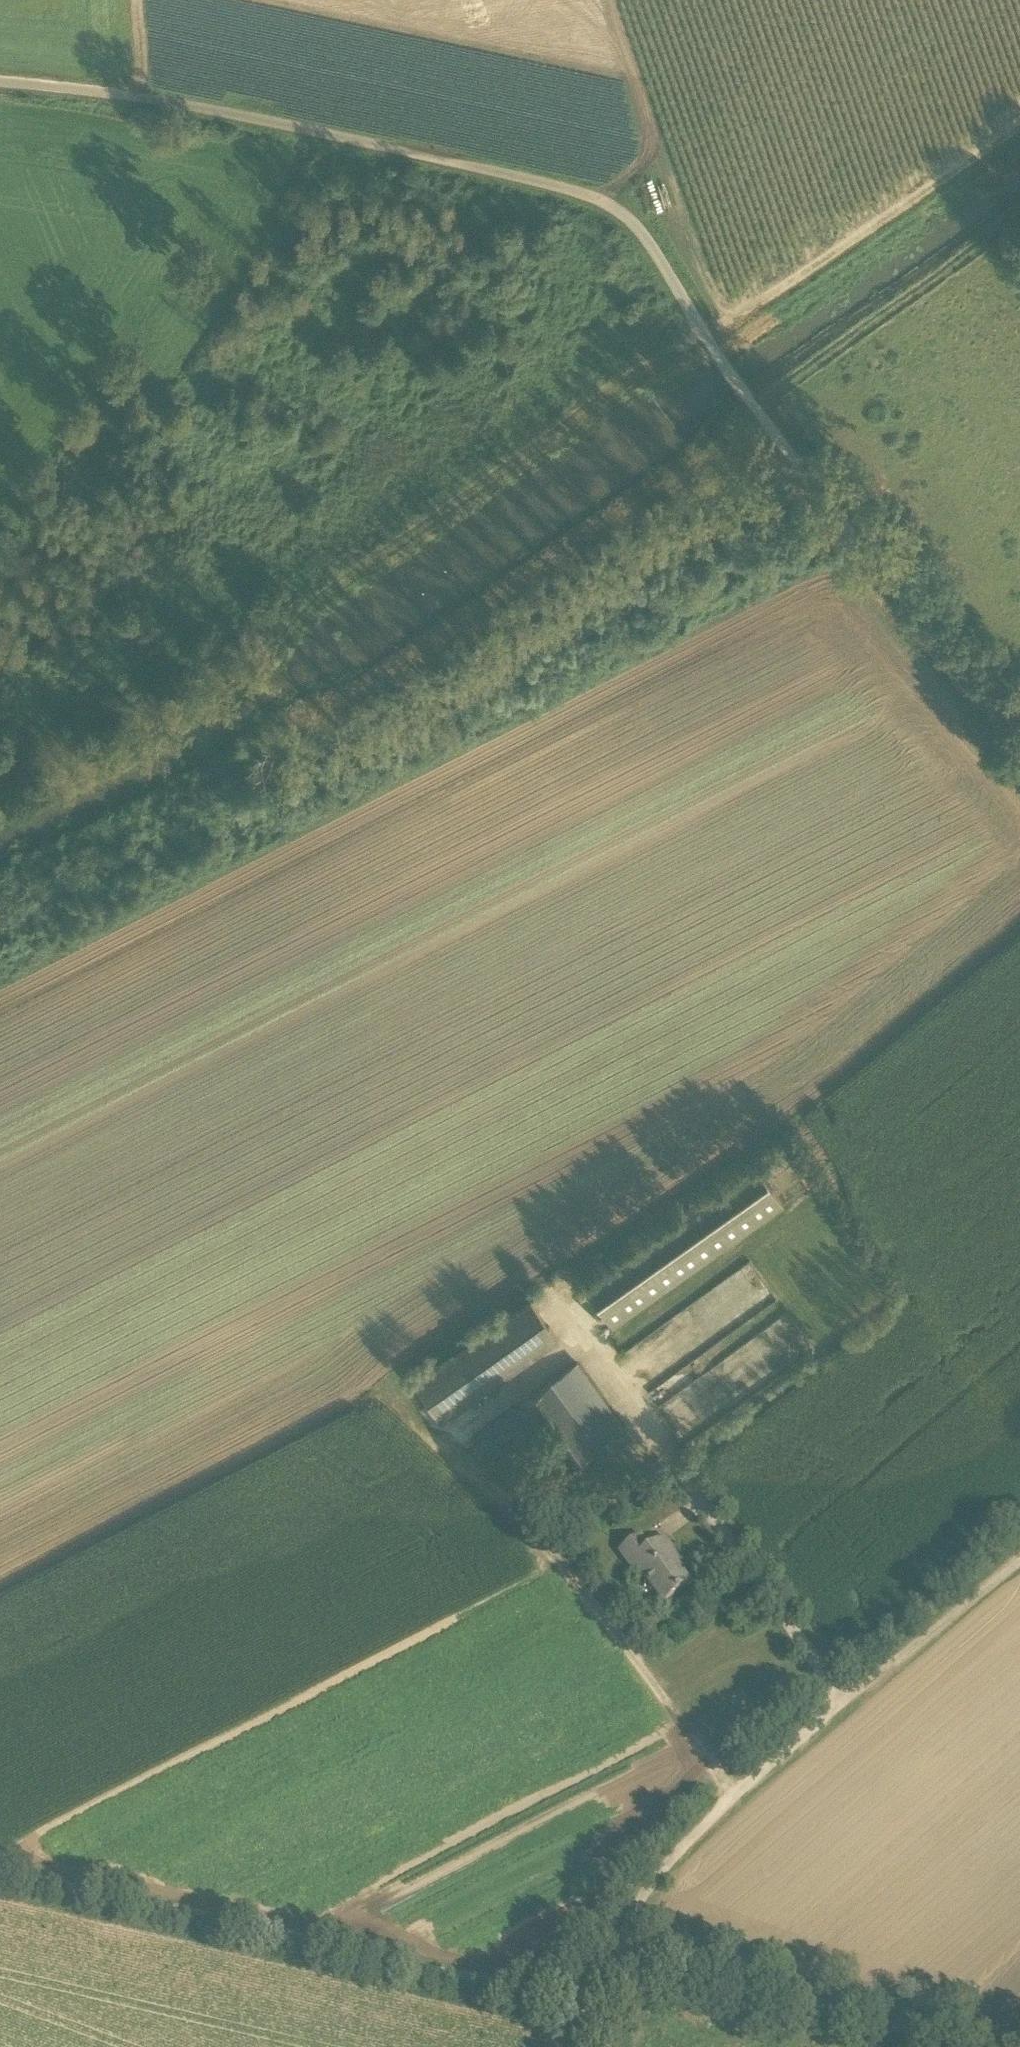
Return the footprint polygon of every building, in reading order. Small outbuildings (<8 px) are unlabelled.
[(613,1325),(784,1206),(753,1162),(582,1281),(613,1325)] [(557,1337),(529,1298),(411,1383),(439,1422),(557,1337)] [(566,1468),(623,1426),(573,1360),(476,1433),(496,1460),(536,1429),(566,1468)] [(649,1551),(640,1538),(620,1553),(639,1581),(645,1576),(664,1603),(691,1582),(673,1558),(677,1555),(666,1539),(649,1551)]
